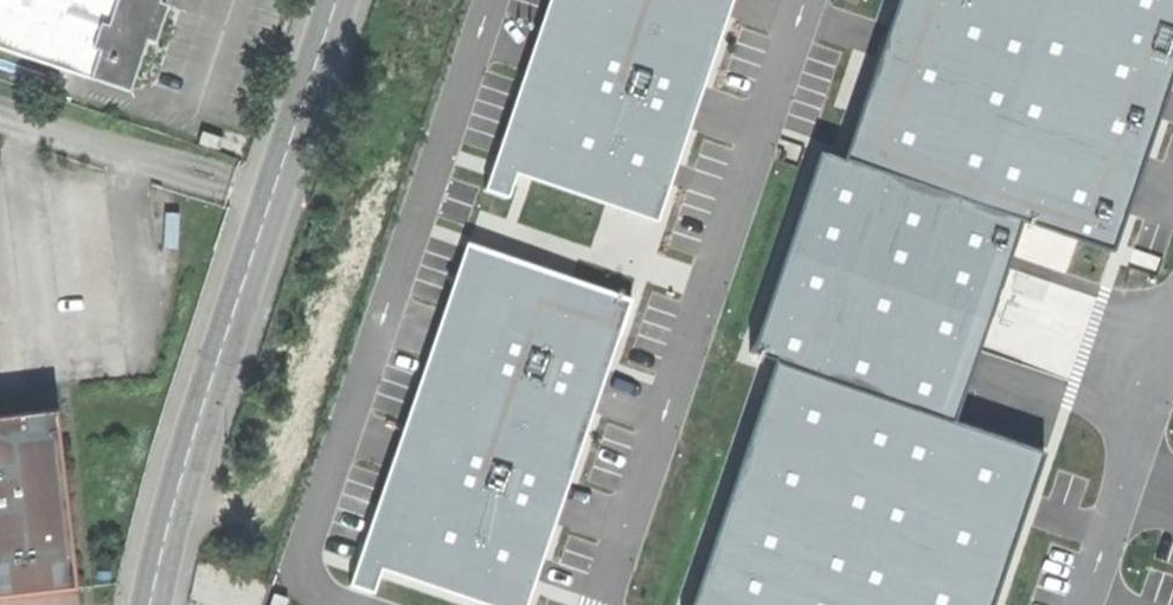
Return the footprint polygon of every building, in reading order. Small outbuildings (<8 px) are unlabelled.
[(132,91),(148,43),(155,46),(169,5),(160,2),(160,0),(0,0),(0,48),(132,91)] [(484,191),(508,198),(512,185),(516,174),(533,180),(605,204),(657,221),(732,0),(549,0),(539,30),(525,72),(494,162),(489,177),(484,191)] [(843,161),(1023,221),(1078,240),(1112,252),(1172,75),(1172,0),(897,0),(843,161)] [(744,358),(764,365),(952,429),(1023,221),(843,161),(815,151),(744,358)] [(349,585),(373,593),(378,577),(381,570),(490,604),(526,604),(633,300),(629,299),(570,279),(467,243),(428,356),(404,427),(390,468),(357,562),(353,573),(349,585)] [(764,365),(682,604),(991,604),(1041,459),(952,429),(764,365)] [(77,589),(64,467),(58,411),(0,416),(0,598),(77,589)] [(270,604),(285,604),(287,599),(273,595),(270,604)]
